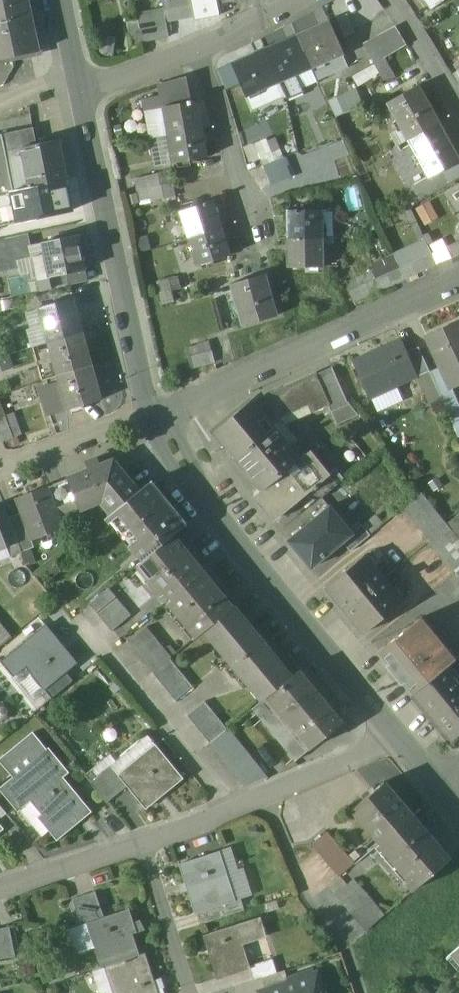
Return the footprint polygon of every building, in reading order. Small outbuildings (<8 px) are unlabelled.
[(38,51),(27,0),(0,0),(0,59),(38,51)] [(162,0),(163,8),(166,22),(182,19),(180,7),(178,0),(164,0),(162,0)] [(202,3),(191,5),(193,17),(205,15),(202,3)] [(191,5),(180,7),(182,19),(193,17),(191,5)] [(163,8),(137,13),(140,29),(151,27),(154,39),(169,36),(166,22),(163,8)] [(330,23),(297,37),(311,67),(343,54),(344,55),(345,54),(330,21),(329,22),(330,23)] [(151,27),(140,29),(142,42),(154,39),(151,27)] [(140,29),(130,31),(132,44),(142,42),(140,29)] [(297,37),(266,51),(279,81),(311,67),(297,37)] [(385,58),(374,38),(364,44),(375,64),(385,58)] [(266,51),(234,64),(234,63),(233,63),(247,96),(248,96),(248,95),(279,81),(266,51)] [(396,77),(385,58),(375,64),(386,82),(396,77)] [(187,78),(159,85),(161,98),(163,107),(191,102),(187,78)] [(420,86),(420,85),(388,103),(388,104),(390,103),(409,139),(438,123),(419,87),(420,86)] [(357,87),(330,99),(336,112),(363,100),(357,87)] [(154,98),(142,100),(144,112),(145,112),(145,111),(156,110),(154,99),(154,98)] [(161,98),(154,99),(156,110),(163,109),(163,107),(161,98)] [(191,102),(163,107),(163,109),(165,108),(170,135),(201,129),(196,102),(198,102),(197,101),(191,102)] [(156,110),(145,111),(145,112),(151,138),(170,135),(165,108),(163,109),(156,110)] [(409,139),(429,175),(428,176),(429,177),(458,160),(458,159),(438,123),(409,139)] [(0,135),(0,136),(3,151),(36,144),(33,128),(0,135)] [(201,129),(170,135),(175,163),(208,156),(208,155),(207,156),(201,129)] [(170,135),(151,138),(155,161),(158,161),(159,166),(175,163),(170,135)] [(0,136),(0,193),(11,191),(3,151),(0,136)] [(267,139),(256,143),(264,164),(276,160),(267,139)] [(36,144),(3,151),(11,191),(65,180),(58,146),(60,146),(59,141),(57,141),(57,140),(36,144)] [(276,160),(264,164),(272,184),(291,176),(283,157),(276,160)] [(172,172),(147,176),(150,188),(174,184),(172,172)] [(147,176),(135,179),(138,190),(150,188),(147,176)] [(11,191),(0,193),(0,226),(71,211),(65,180),(11,191)] [(174,184),(150,188),(152,198),(151,198),(152,201),(176,197),(174,184)] [(150,188),(138,190),(140,200),(151,198),(152,198),(150,188)] [(214,200),(180,210),(180,211),(182,211),(190,238),(221,228),(213,202),(214,201),(214,200)] [(324,208),(288,209),(288,210),(289,210),(290,238),(323,237),(322,209),(324,209),(324,208)] [(221,228),(190,238),(197,263),(196,263),(196,264),(230,254),(230,253),(228,254),(221,228)] [(77,235),(43,242),(46,255),(33,258),(37,278),(38,280),(48,278),(85,270),(77,235)] [(0,239),(0,254),(14,251),(11,237),(0,239)] [(323,237),(290,238),(291,264),(289,265),(289,266),(325,265),(325,264),(323,264),(323,237)] [(447,245),(452,256),(458,253),(458,240),(447,245)] [(421,257),(401,266),(406,277),(437,263),(429,244),(418,249),(421,257)] [(0,254),(0,267),(17,263),(14,251),(0,254)] [(401,266),(397,259),(387,263),(390,271),(376,277),(381,288),(406,277),(401,266)] [(374,269),(359,276),(362,283),(376,277),(374,269)] [(85,270),(48,278),(51,289),(87,282),(85,270)] [(267,273),(232,282),(232,283),(233,283),(244,322),(242,323),(243,324),(278,315),(278,313),(276,314),(266,274),(267,274),(267,273)] [(37,278),(29,280),(28,275),(6,279),(10,298),(51,289),(48,278),(38,280),(37,278)] [(362,283),(359,276),(348,281),(356,299),(381,288),(376,277),(362,283)] [(178,277),(158,282),(161,293),(172,291),(181,288),(178,277)] [(172,291),(161,293),(163,303),(175,301),(172,291)] [(73,298),(37,308),(38,309),(39,309),(48,342),(81,333),(72,300),(73,299),(73,298)] [(458,322),(426,336),(440,367),(449,388),(450,387),(458,383),(458,324),(458,322)] [(81,333),(48,342),(58,375),(91,366),(81,333)] [(399,341),(351,362),(368,398),(415,377),(404,353),(399,341)] [(200,344),(187,347),(192,367),(216,361),(213,349),(202,352),(200,344)] [(418,346),(404,353),(415,377),(429,371),(418,346)] [(91,366),(58,375),(60,382),(67,408),(66,409),(66,410),(102,400),(101,398),(100,399),(91,366)] [(449,388),(440,367),(429,372),(442,399),(453,394),(450,387),(449,388)] [(332,368),(315,375),(329,405),(328,406),(331,413),(349,405),(345,401),(332,368)] [(315,374),(252,403),(270,423),(308,406),(311,413),(328,406),(329,405),(315,375),(315,374)] [(60,382),(42,387),(50,415),(66,410),(66,409),(67,408),(60,382)] [(252,403),(252,402),(215,432),(263,489),(299,459),(270,423),(252,403)] [(0,418),(0,435),(3,442),(22,435),(14,413),(5,416),(0,418)] [(306,453),(299,459),(263,489),(259,492),(259,498),(276,519),(313,489),(327,478),(325,476),(306,453)] [(100,465),(97,458),(86,462),(89,470),(80,473),(89,496),(76,501),(79,509),(103,500),(113,512),(138,491),(113,460),(100,465)] [(327,478),(313,489),(320,498),(343,479),(335,469),(325,476),(327,478)] [(80,473),(67,478),(76,501),(89,496),(80,473)] [(76,501),(67,478),(62,480),(74,511),(79,509),(76,501)] [(74,511),(62,480),(49,486),(61,517),(73,512),(74,511)] [(184,526),(147,483),(138,491),(113,512),(108,516),(144,559),(175,534),(184,526)] [(48,486),(16,498),(14,498),(20,513),(30,540),(31,540),(65,527),(49,486),(49,485),(48,485),(48,486)] [(421,493),(402,509),(455,574),(458,571),(458,540),(421,493)] [(74,511),(73,512),(83,537),(108,516),(113,512),(103,500),(74,511)] [(350,533),(328,507),(287,541),(310,568),(341,542),(351,535),(350,533)] [(0,510),(0,529),(3,536),(14,532),(9,518),(5,508),(0,510)] [(20,513),(9,518),(14,532),(22,552),(34,547),(31,540),(30,540),(20,513)] [(360,525),(350,533),(351,535),(341,542),(349,552),(369,536),(360,525)] [(204,570),(175,534),(144,559),(137,565),(161,594),(164,591),(171,598),(204,570)] [(364,556),(325,587),(344,610),(382,579),(364,556)] [(171,598),(167,602),(195,637),(205,629),(233,605),(204,570),(171,598)] [(382,579),(344,610),(363,634),(401,603),(382,579)] [(108,588),(90,604),(112,631),(131,616),(108,588)] [(233,605),(205,629),(234,664),(261,640),(233,605)] [(420,618),(378,652),(388,664),(385,667),(400,685),(403,682),(412,694),(454,660),(420,618)] [(77,663),(46,625),(2,661),(13,676),(25,666),(45,689),(65,672),(77,663)] [(146,627),(127,643),(152,673),(169,659),(171,657),(146,627)] [(261,640),(234,664),(263,700),(268,696),(291,677),(261,640)] [(445,668),(458,685),(458,656),(454,660),(445,668)] [(193,687),(169,659),(152,673),(176,701),(193,687)] [(412,694),(451,741),(458,734),(458,685),(445,668),(412,694)] [(342,723),(300,669),(291,677),(268,696),(309,748),(342,723)] [(65,672),(45,689),(52,698),(72,681),(65,672)] [(309,748),(268,696),(263,700),(254,708),(295,760),(309,748)] [(228,730),(205,702),(188,716),(211,744),(228,730)] [(267,779),(229,729),(228,730),(211,744),(245,788),(267,779)] [(48,750),(48,751),(33,733),(0,760),(0,762),(14,779),(1,789),(16,807),(31,794),(48,815),(42,820),(55,835),(74,819),(77,823),(89,814),(74,796),(77,794),(61,775),(66,772),(48,750)] [(148,736),(112,765),(120,774),(156,746),(148,736)] [(156,746),(120,774),(127,783),(146,807),(181,778),(156,746)] [(120,774),(112,765),(90,783),(105,801),(127,783),(120,774)] [(384,783),(352,811),(380,844),(413,816),(384,783)] [(380,844),(375,848),(413,892),(450,860),(413,816),(380,844)] [(354,864),(327,833),(312,846),(338,878),(354,864)] [(220,853),(180,865),(196,914),(197,913),(223,905),(236,901),(220,853)] [(384,917),(354,881),(336,897),(366,933),(384,917)] [(95,892),(73,900),(82,926),(87,924),(104,918),(95,892)] [(223,905),(197,913),(200,925),(227,917),(223,905)] [(104,918),(87,924),(103,969),(106,968),(139,957),(132,935),(137,934),(129,910),(104,918)] [(259,919),(205,937),(218,979),(250,968),(249,967),(242,945),(265,937),(259,919)] [(0,928),(0,958),(16,955),(10,925),(0,928)] [(106,968),(114,992),(157,992),(145,955),(139,957),(106,968)] [(273,959),(249,967),(250,968),(253,981),(261,978),(277,973),(273,959)] [(277,973),(261,978),(265,991),(288,984),(284,971),(277,973)] [(265,991),(266,992),(322,992),(323,992),(317,974),(288,984),(265,991)]
